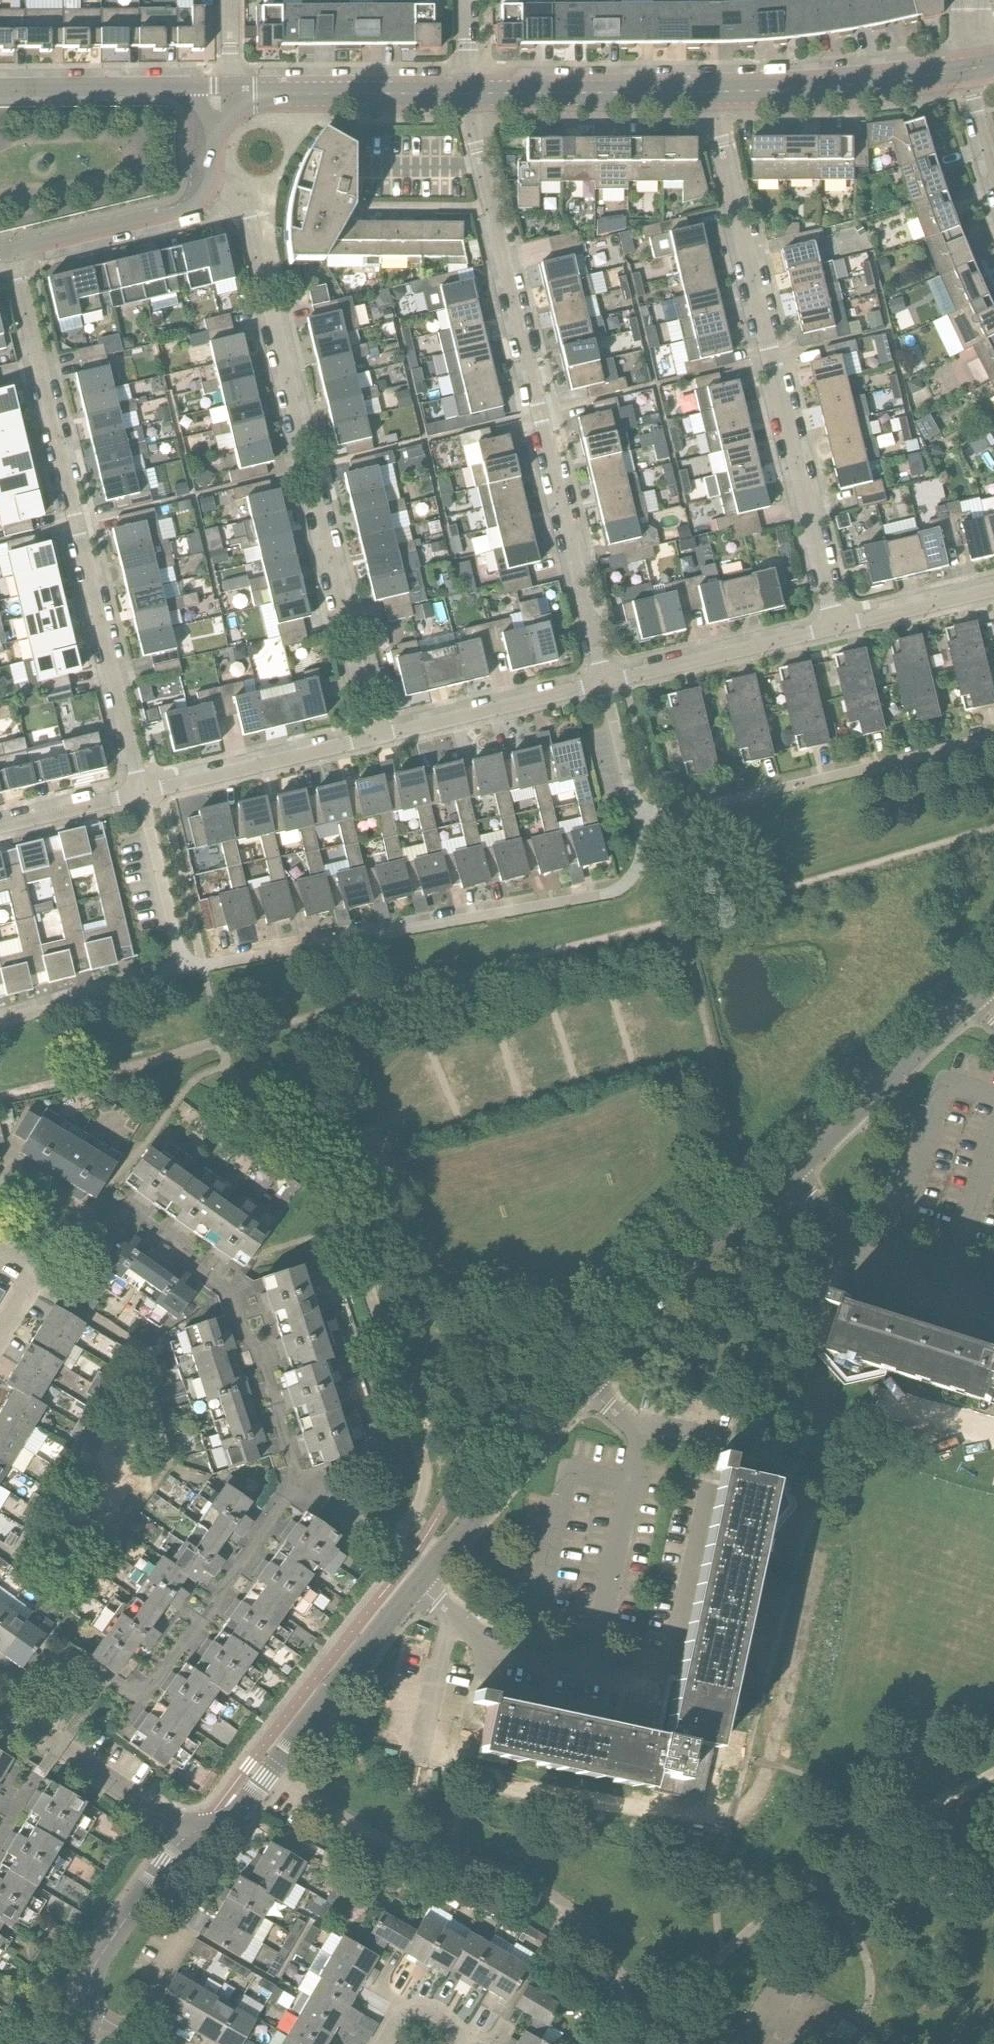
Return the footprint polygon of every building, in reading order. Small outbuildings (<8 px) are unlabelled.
[(348,51),(348,7),(339,7),(339,0),(319,0),(319,7),(314,7),(315,46),(335,46),(335,51),(348,51)] [(819,36),(814,0),(791,0),(783,1),(786,40),(805,38),(806,43),(820,41),(819,36)] [(852,31),(846,0),(814,0),(819,36),(838,33),(839,38),(852,36),(852,31)] [(884,25),(879,0),(846,0),(852,31),(871,28),(872,32),(885,30),(884,25)] [(916,17),(912,0),(879,0),(884,25),(903,21),(904,25),(917,22),(916,17)] [(916,17),(920,16),(922,21),(941,17),(941,0),(912,0),(916,17)] [(787,45),(786,40),(783,1),(751,4),(753,43),(772,41),(773,46),(787,45)] [(754,47),(753,43),(751,4),(720,5),(720,44),(740,43),(740,48),(754,47)] [(600,45),(620,45),(620,5),(587,6),(586,45),(586,50),(600,50),(600,45)] [(633,45),(653,45),(653,5),(620,5),(620,45),(620,50),(633,49),(633,45)] [(667,44),(686,44),(687,5),(653,5),(653,45),(653,49),(666,49),(667,44)] [(700,44),(720,44),(720,5),(687,5),(686,44),(686,49),(700,49),(700,44)] [(413,7),(415,46),(419,46),(419,51),(439,50),(439,26),(433,26),(433,6),(413,7)] [(516,45),(520,45),(521,6),(501,6),(501,26),(495,26),(496,50),(516,50),(516,45)] [(534,45),(553,45),(554,6),(521,6),(520,45),(520,50),(534,50),(534,45)] [(567,45),(586,45),(587,6),(554,6),(553,45),(553,50),(567,50),(567,45)] [(276,46),(281,46),(281,7),(262,7),(255,8),(256,27),(256,51),(276,51),(276,46)] [(294,46),(315,46),(314,7),(281,7),(281,46),(281,51),(294,51),(294,46)] [(361,46),(381,46),(381,7),(348,7),(348,51),(361,51),(361,46)] [(415,51),(415,46),(413,7),(381,7),(381,46),(401,46),(401,51),(415,51)] [(89,53),(89,48),(89,9),(51,10),(51,49),(78,49),(78,53),(89,53)] [(127,52),(127,48),(127,9),(89,9),(89,48),(116,49),(116,52),(127,52)] [(165,52),(165,48),(165,9),(127,9),(127,48),(154,48),(154,52),(165,52)] [(165,48),(177,48),(192,48),(192,52),(203,52),(203,9),(178,10),(178,9),(165,9),(165,48)] [(13,49),(13,10),(0,10),(0,49),(2,49),(2,53),(13,53),(13,49)] [(51,53),(51,49),(51,10),(13,10),(13,49),(40,49),(40,53),(51,53)] [(901,168),(937,156),(926,119),(905,126),(904,121),(868,125),(868,142),(855,142),(855,168),(869,168),(869,150),(893,143),(901,168)] [(345,223),(353,209),(353,149),(324,132),(327,128),(326,128),(320,134),(314,143),(311,147),(306,157),(300,167),(296,178),(292,189),(288,209),(286,229),(286,243),(288,256),(288,261),(289,266),(305,266),(305,262),(323,261),(326,258),(345,258),(345,223)] [(787,181),(821,181),(820,139),(801,139),(801,136),(787,136),(787,139),(787,181)] [(855,168),(855,142),(855,138),(835,139),(834,136),(820,136),(820,139),(821,181),(855,181),(855,168)] [(628,190),(628,182),(628,140),(628,137),(614,138),(614,140),(595,140),(594,182),(594,190),(628,190)] [(662,182),(662,140),(662,137),(648,137),(648,140),(628,140),(628,182),(662,182)] [(662,140),(662,182),(682,182),(682,204),(709,196),(700,162),(696,162),(696,139),(695,139),(695,137),(681,137),(681,140),(662,140)] [(753,181),(787,181),(787,139),(767,139),(767,137),(753,137),(753,139),(753,181)] [(539,183),(561,183),(561,140),(561,138),(547,138),(547,140),(526,140),(527,163),(517,163),(518,209),(539,209),(539,183)] [(594,182),(595,140),(594,138),(580,138),(580,140),(561,140),(561,183),(594,182)] [(913,204),(949,192),(937,156),(901,168),(913,204)] [(926,241),(962,227),(949,192),(913,204),(926,241)] [(601,230),(628,226),(626,213),(600,216),(601,230)] [(674,255),(706,247),(701,226),(684,230),(681,219),(657,224),(642,228),(644,238),(649,237),(655,260),(674,255)] [(799,235),(800,235),(800,222),(787,222),(787,238),(799,235)] [(345,258),(383,258),(383,223),(345,223),(345,258)] [(383,258),(421,258),(421,223),(383,223),(383,258)] [(466,266),(467,265),(462,242),(462,224),(421,223),(421,258),(464,258),(466,266)] [(779,240),(787,238),(784,224),(776,226),(779,240)] [(941,277),(976,262),(962,227),(926,241),(941,277)] [(823,229),(800,235),(799,235),(801,246),(784,250),(789,272),(821,264),(816,243),(825,241),(823,229)] [(561,236),(553,238),(555,249),(579,243),(577,232),(561,236)] [(202,242),(212,285),(234,280),(224,237),(202,242)] [(471,253),(479,251),(476,240),(468,242),(471,253)] [(190,290),(212,285),(202,242),(169,250),(175,277),(186,275),(190,290)] [(543,286),(587,276),(579,243),(555,249),(558,260),(541,264),(538,265),(543,286)] [(679,276),(712,268),(706,247),(674,255),(679,276)] [(146,301),(168,296),(164,280),(175,277),(169,250),(136,258),(146,301)] [(124,307),(146,301),(136,258),(103,266),(110,294),(120,291),(124,307)] [(794,293),(839,282),(834,261),(821,264),(789,272),(794,293)] [(956,312),(991,297),(976,262),(941,277),(956,312)] [(70,274),(80,317),(102,312),(98,296),(110,294),(103,266),(70,274)] [(684,297),(717,289),(712,268),(679,276),(684,297)] [(445,310),(479,301),(474,280),(472,281),(472,280),(454,285),(452,273),(411,283),(413,295),(440,288),(445,310)] [(634,287),(642,285),(639,273),(631,275),(634,287)] [(58,323),(80,317),(70,274),(47,279),(58,323)] [(548,307),(583,299),(595,296),(590,275),(587,276),(543,286),(548,307)] [(620,290),(628,288),(625,276),(618,278),(620,290)] [(799,314),(844,303),(839,282),(794,293),(799,314)] [(637,299),(645,297),(642,285),(634,287),(637,299)] [(325,286),(308,290),(312,307),(329,303),(325,286)] [(395,301),(402,299),(405,293),(403,287),(392,290),(395,301)] [(623,302),(631,300),(628,288),(620,290),(623,302)] [(678,320),(722,310),(717,289),(684,297),(673,300),(678,320)] [(993,337),(993,303),(991,297),(956,312),(949,316),(966,351),(973,347),(993,337)] [(338,301),(329,303),(312,307),(314,318),(307,320),(312,341),(345,333),(358,330),(350,298),(338,301)] [(553,328),(588,320),(583,299),(548,307),(553,328)] [(450,331),(484,322),(479,301),(445,310),(450,331)] [(801,348),(834,340),(852,336),(844,303),(799,314),(804,336),(798,337),(801,348)] [(385,320),(395,318),(393,309),(384,311),(385,320)] [(683,341),(727,331),(722,310),(678,320),(683,341)] [(219,317),(204,321),(206,332),(232,326),(229,314),(219,317)] [(644,329),(652,327),(649,315),(641,317),(644,329)] [(631,332),(638,330),(636,318),(628,320),(631,332)] [(558,349),(593,341),(588,320),(553,328),(558,349)] [(455,352),(489,343),(484,322),(450,331),(438,334),(443,354),(455,352)] [(214,365),(248,357),(243,335),(235,337),(232,326),(206,332),(190,336),(193,348),(209,344),(214,365)] [(647,341),(655,339),(652,327),(644,329),(647,341)] [(404,342),(411,340),(409,328),(401,330),(404,342)] [(633,344),(641,342),(638,330),(631,332),(633,344)] [(687,375),(717,368),(715,357),(732,353),(727,331),(683,341),(688,362),(684,363),(687,375)] [(350,354),(349,348),(345,333),(312,341),(317,362),(350,354)] [(993,380),(993,337),(973,347),(991,382),(993,380)] [(406,353),(414,352),(411,340),(404,342),(406,353)] [(563,370),(598,362),(593,341),(558,349),(563,370)] [(848,377),(848,376),(863,372),(858,352),(859,351),(857,341),(835,346),(826,348),(828,359),(811,364),(816,385),(848,377)] [(460,373),(494,364),(489,343),(455,352),(460,373)] [(80,362),(106,356),(103,344),(87,348),(78,351),(80,362)] [(357,346),(360,358),(369,356),(366,344),(357,346)] [(322,383),(355,375),(352,360),(360,358),(357,346),(349,348),(350,354),(317,362),(322,383)] [(80,397),(114,389),(106,356),(80,362),(83,373),(75,375),(80,397)] [(214,365),(213,365),(217,380),(218,380),(219,386),(253,378),(248,357),(214,365)] [(625,379),(603,384),(598,362),(563,370),(568,391),(571,391),(588,387),(591,398),(628,389),(625,379)] [(453,397),(499,385),(494,364),(460,373),(448,375),(453,397)] [(414,384),(421,382),(419,370),(411,372),(414,384)] [(700,413),(743,402),(738,381),(721,385),(719,374),(694,380),(697,391),(695,392),(700,413)] [(360,396),(359,390),(355,375),(322,383),(327,404),(360,396)] [(821,406),(853,398),(848,377),(816,385),(821,406)] [(224,407),(258,399),(253,378),(219,386),(221,392),(224,407)] [(378,390),(387,388),(384,379),(376,382),(378,390)] [(219,386),(218,380),(217,380),(211,382),(214,393),(221,392),(219,386)] [(214,393),(211,382),(206,383),(201,384),(202,390),(204,396),(214,393)] [(416,396),(424,394),(421,382),(414,384),(416,396)] [(444,433),(487,423),(485,412),(502,408),(502,407),(504,407),(499,385),(453,397),(459,418),(441,422),(444,433)] [(367,388),(370,400),(379,398),(378,392),(376,386),(367,388)] [(332,425),(365,417),(362,402),(370,400),(367,388),(359,390),(360,396),(327,404),(332,425)] [(119,410),(117,404),(114,389),(80,397),(85,418),(119,410)] [(16,412),(11,390),(0,392),(0,416),(16,412)] [(826,427),(871,416),(866,395),(853,398),(821,406),(826,427)] [(580,441),(615,433),(610,412),(619,410),(616,398),(592,404),(595,415),(578,419),(578,420),(575,420),(580,441)] [(228,422),(220,424),(223,436),(231,434),(229,428),(263,420),(258,399),(224,407),(228,422)] [(131,400),(125,402),(128,414),(137,412),(136,406),(134,400),(131,400)] [(90,439),(124,431),(120,416),(128,414),(125,402),(117,404),(119,410),(85,418),(90,439)] [(716,431),(748,423),(743,402),(700,413),(705,434),(716,431)] [(446,417),(445,405),(424,407),(426,419),(446,417)] [(21,433),(16,412),(0,416),(0,438),(21,433)] [(831,448),(876,437),(871,416),(826,427),(831,448)] [(345,445),(348,456),(373,450),(365,417),(332,425),(337,447),(345,445)] [(234,449),(268,441),(263,420),(229,428),(231,434),(234,449)] [(721,452),(754,444),(748,423),(716,431),(721,452)] [(212,432),(214,438),(223,436),(220,424),(211,426),(212,432)] [(424,426),(426,438),(437,435),(435,424),(424,426)] [(657,445),(665,443),(661,427),(653,429),(656,441),(650,442),(651,447),(657,445)] [(129,452),(127,446),(135,444),(138,455),(147,453),(144,442),(142,442),(139,428),(124,431),(90,439),(95,460),(129,452)] [(482,465),(516,457),(511,436),(509,436),(492,440),(489,429),(460,436),(462,447),(476,443),(482,465)] [(671,442),(679,440),(676,429),(668,430),(671,442)] [(26,454),(21,433),(0,438),(0,460),(26,454)] [(585,462),(620,454),(615,433),(580,441),(585,462)] [(836,469),(868,461),(881,458),(876,437),(831,448),(836,469)] [(674,454),(682,452),(679,440),(671,442),(674,454)] [(231,484),(268,475),(265,465),(273,463),(268,441),(234,449),(239,470),(228,473),(231,484)] [(660,457),(668,455),(665,443),(657,445),(660,457)] [(100,481),(134,473),(130,458),(138,455),(135,444),(127,446),(129,452),(95,460),(100,481)] [(726,473),(759,466),(754,444),(721,452),(726,473)] [(422,445),(406,449),(408,459),(424,456),(423,449),(422,445)] [(918,450),(908,452),(904,453),(910,475),(923,472),(918,450)] [(349,497),(382,489),(377,467),(394,463),(392,452),(349,462),(352,473),(344,475),(349,497)] [(31,475),(26,454),(0,460),(0,482),(31,475)] [(590,483),(625,475),(620,454),(585,462),(590,483)] [(487,486),(521,478),(516,457),(482,465),(470,468),(475,489),(487,486)] [(861,498),(885,492),(883,481),(873,483),(868,461),(836,469),(841,491),(859,487),(861,498)] [(720,497),(764,487),(759,466),(726,473),(715,476),(720,497)] [(153,503),(150,492),(145,470),(134,473),(100,481),(105,503),(113,501),(116,512),(153,503)] [(681,484),(689,482),(686,470),(678,472),(681,484)] [(667,487),(675,486),(672,474),(665,476),(667,487)] [(36,496),(31,475),(0,482),(0,505),(36,496)] [(595,504),(630,496),(625,475),(590,483),(595,504)] [(492,507),(526,499),(521,478),(487,486),(492,507)] [(251,520),(285,512),(280,490),(272,492),(269,481),(233,490),(235,501),(246,499),(251,520)] [(684,496),(691,494),(689,482),(681,484),(684,496)] [(441,497),(448,495),(446,483),(438,485),(441,497)] [(670,499),(678,497),(675,486),(667,487),(670,499)] [(730,529),(754,523),(751,512),(769,508),(764,487),(720,497),(725,518),(716,520),(718,532),(730,529)] [(388,510),(386,504),(382,489),(349,497),(354,518),(388,510)] [(885,492),(861,498),(864,509),(888,503),(885,492)] [(600,525),(635,517),(647,514),(642,493),(630,496),(595,504),(600,525)] [(443,509),(451,507),(448,495),(441,497),(443,509)] [(32,531),(30,520),(41,517),(36,496),(0,505),(0,519),(5,538),(32,531)] [(497,528),(531,520),(526,499),(492,507),(497,528)] [(403,500),(394,502),(397,514),(406,511),(403,500)] [(359,539),(393,531),(389,515),(397,514),(394,502),(386,504),(388,510),(354,518),(359,539)] [(993,557),(993,552),(986,518),(973,522),(971,512),(962,514),(960,502),(948,505),(957,541),(967,539),(973,562),(993,557)] [(945,544),(957,541),(948,505),(936,508),(938,520),(929,522),(932,531),(920,534),(929,572),(950,567),(945,544)] [(117,552),(151,544),(162,541),(154,509),(117,517),(120,528),(112,530),(117,552)] [(256,541),(290,533),(285,512),(251,520),(243,522),(247,537),(250,549),(258,547),(256,541)] [(628,553),(652,547),(660,545),(656,531),(647,525),(637,527),(635,517),(600,525),(605,547),(608,546),(608,547),(625,542),(628,553)] [(502,549),(537,541),(531,520),(497,528),(502,549)] [(754,523),(730,529),(733,540),(745,537),(757,534),(754,523)] [(451,539),(458,537),(456,525),(448,527),(451,539)] [(680,539),(689,537),(687,526),(677,528),(680,539)] [(929,575),(929,572),(920,534),(919,529),(885,537),(886,542),(896,580),(915,576),(916,578),(929,575)] [(398,552),(396,545),(393,531),(359,539),(364,560),(398,552)] [(261,562),(295,554),(290,533),(256,541),(258,547),(261,562)] [(14,577),(53,567),(48,545),(36,548),(34,537),(6,543),(14,577)] [(238,539),(239,545),(241,551),(250,549),(247,537),(238,539)] [(453,551),(461,549),(458,537),(451,539),(453,551)] [(677,553),(697,548),(694,537),(674,542),(677,553)] [(239,545),(238,539),(228,542),(229,548),(239,545)] [(168,540),(162,541),(151,544),(117,552),(122,573),(156,565),(154,559),(163,557),(165,569),(174,567),(168,540)] [(500,584),(524,578),(522,567),(539,563),(542,562),(537,541),(502,549),(507,570),(498,572),(500,584)] [(413,542),(405,543),(408,555),(416,553),(413,542)] [(883,583),(896,580),(886,542),(856,550),(860,567),(867,565),(872,588),(883,586),(883,583)] [(369,581),(403,573),(399,558),(408,555),(405,543),(396,545),(398,552),(364,560),(369,581)] [(652,547),(628,553),(630,564),(655,559),(652,547)] [(842,554),(845,568),(854,566),(851,551),(842,553),(842,554)] [(266,583),(300,575),(295,554),(261,562),(265,577),(257,579),(259,591),(267,589),(266,583)] [(127,594),(161,586),(157,571),(165,569),(163,557),(154,559),(156,565),(122,573),(127,594)] [(706,626),(728,621),(717,577),(714,564),(700,567),(702,576),(684,581),(690,605),(701,603),(706,626)] [(19,598),(58,588),(53,567),(14,577),(19,598)] [(752,574),(761,613),(774,610),(774,612),(785,609),(780,586),(787,584),(783,567),(752,574)] [(742,617),(761,613),(752,574),(751,569),(717,577),(728,621),(728,623),(742,620),(742,617)] [(403,573),(369,581),(374,602),(382,601),(385,611),(410,605),(403,573)] [(271,604),(305,596),(300,575),(266,583),(267,589),(259,591),(257,579),(248,581),(254,608),(271,604)] [(524,578),(500,584),(503,595),(527,590),(524,578)] [(461,593),(475,590),(472,580),(458,583),(461,593)] [(654,598),(663,636),(684,631),(679,608),(690,605),(684,581),(663,586),(665,595),(654,598)] [(132,615),(166,607),(164,601),(161,586),(127,594),(132,615)] [(24,619),(63,609),(58,588),(19,598),(24,619)] [(175,611),(184,609),(183,603),(197,600),(195,594),(173,599),(175,611)] [(271,604),(279,636),(305,630),(302,620),(310,618),(305,596),(271,604)] [(649,639),(663,636),(654,598),(622,605),(626,622),(633,621),(639,644),(650,642),(649,639)] [(137,636),(171,628),(167,613),(175,611),(173,599),(164,601),(166,607),(132,615),(137,636)] [(518,604),(525,629),(534,667),(557,661),(552,640),(556,639),(550,614),(540,616),(536,599),(518,604)] [(197,600),(183,603),(184,609),(198,606),(197,600)] [(413,617),(410,605),(385,611),(388,623),(413,617)] [(29,640),(68,630),(63,609),(24,619),(29,640)] [(510,673),(534,667),(525,629),(513,632),(510,619),(485,625),(491,650),(504,647),(510,673)] [(956,671),(986,664),(977,623),(946,630),(956,671)] [(454,646),(463,684),(488,678),(482,652),(491,650),(485,625),(464,630),(467,643),(454,646)] [(153,668),(179,662),(176,650),(171,628),(137,636),(142,658),(150,656),(153,668)] [(34,661),(73,651),(68,630),(29,640),(34,661)] [(305,630),(279,636),(279,637),(282,648),(284,648),(308,642),(305,630)] [(901,684),(931,677),(921,636),(891,643),(901,684)] [(428,692),(463,684),(454,646),(419,654),(428,692)] [(405,698),(428,692),(419,654),(408,657),(406,649),(390,652),(396,677),(400,676),(405,698)] [(845,697),(875,690),(866,649),(835,656),(845,697)] [(42,693),(70,687),(67,675),(78,672),(73,651),(34,661),(25,664),(31,695),(42,693)] [(179,662),(153,668),(156,679),(181,672),(179,662)] [(790,711),(820,703),(810,662),(780,670),(790,711)] [(986,664),(956,671),(966,712),(993,706),(993,695),(986,664)] [(293,684),(302,722),(326,716),(321,695),(325,694),(319,669),(303,673),(305,681),(293,684)] [(734,724),(765,717),(755,676),(724,683),(734,724)] [(941,718),(940,714),(931,677),(901,684),(910,726),(941,718)] [(243,736),(268,730),(259,692),(245,695),(242,682),(221,688),(227,713),(237,711),(243,736)] [(268,730),(302,722),(293,684),(259,692),(268,730)] [(70,687),(42,693),(45,705),(72,699),(70,687)] [(188,709),(197,747),(220,742),(214,716),(227,713),(221,688),(196,693),(199,706),(188,709)] [(679,737),(709,730),(699,689),(669,696),(679,737)] [(885,732),(884,727),(875,690),(845,697),(855,739),(885,732)] [(830,745),(829,740),(820,703),(790,711),(800,752),(830,745)] [(173,753),(197,747),(188,709),(176,712),(174,704),(158,708),(164,733),(168,732),(173,753)] [(155,711),(146,713),(149,723),(158,720),(155,711)] [(775,758),(773,754),(765,717),(734,724),(744,765),(775,758)] [(719,771),(718,767),(709,730),(679,737),(689,778),(719,771)] [(62,742),(70,778),(106,769),(97,734),(62,742)] [(35,786),(27,751),(24,738),(0,743),(3,756),(0,757),(0,794),(12,792),(35,786)] [(577,803),(591,800),(578,741),(550,748),(551,753),(540,755),(547,785),(572,780),(577,803)] [(35,786),(70,778),(62,742),(27,751),(35,786)] [(547,785),(540,755),(539,749),(511,755),(512,760),(501,762),(508,792),(533,787),(538,810),(552,807),(547,785)] [(508,792),(501,762),(499,756),(472,762),(473,767),(462,770),(469,799),(494,794),(499,817),(513,814),(508,792)] [(469,799),(462,770),(460,763),(433,769),(434,774),(423,777),(430,806),(455,801),(460,824),(474,821),(469,799)] [(435,828),(430,806),(423,777),(421,770),(394,776),(395,781),(384,784),(391,814),(416,808),(421,831),(435,828)] [(391,814),(384,784),(382,777),(355,783),(356,788),(345,791),(352,821),(378,815),(384,838),(396,835),(391,814)] [(352,821),(345,791),(343,784),(316,791),(317,795),(306,798),(313,828),(339,822),(344,845),(357,842),(352,821)] [(313,828),(306,798),(304,791),(276,798),(278,802),(267,805),(274,835),(300,829),(305,852),(318,848),(313,828)] [(274,835),(267,805),(265,798),(237,805),(239,809),(228,812),(235,842),(261,836),(267,861),(279,857),(274,835)] [(578,868),(606,861),(591,800),(577,803),(584,830),(559,836),(567,866),(577,863),(578,868)] [(235,842),(228,812),(226,805),(198,812),(200,816),(188,819),(195,849),(220,843),(227,869),(241,866),(235,842)] [(567,866),(559,836),(552,807),(538,810),(545,837),(520,843),(528,873),(538,870),(539,875),(567,868),(567,866)] [(528,873),(520,843),(513,814),(499,817),(506,844),(481,850),(489,880),(499,877),(500,882),(528,876),(528,873)] [(489,880),(481,850),(474,821),(460,824),(467,851),(442,857),(449,887),(460,884),(461,889),(489,883),(489,880)] [(449,887),(442,857),(435,828),(421,831),(428,858),(403,864),(410,894),(421,892),(422,896),(450,890),(449,887)] [(99,897),(118,893),(105,838),(87,842),(84,829),(58,837),(61,851),(66,871),(91,865),(99,897)] [(410,894),(403,864),(396,835),(384,838),(390,865),(364,871),(371,901),(382,899),(383,903),(411,897),(410,894)] [(75,906),(66,871),(61,851),(45,855),(42,842),(16,849),(19,864),(24,884),(49,878),(55,903),(46,905),(43,908),(45,913),(57,910),(75,906)] [(371,901),(364,871),(357,842),(344,845),(351,872),(325,878),(332,908),(343,906),(344,910),(372,904),(371,901)] [(332,908),(325,878),(318,848),(305,852),(312,879),(286,885),(293,915),(304,913),(305,917),(333,911),(332,908)] [(24,884),(19,864),(3,868),(0,855),(0,892),(7,891),(15,922),(32,918),(32,916),(24,884)] [(293,915),(286,885),(279,857),(267,861),(273,886),(247,892),(254,922),(265,920),(266,924),(294,918),(293,915)] [(254,922),(247,892),(241,866),(227,869),(232,894),(207,900),(214,930),(226,927),(227,932),(255,925),(254,922)] [(90,971),(116,963),(113,951),(131,946),(118,893),(99,897),(107,929),(82,935),(87,960),(90,971)] [(87,960),(82,935),(75,906),(57,910),(65,942),(39,948),(45,972),(48,984),(74,976),(71,964),(87,960)] [(39,948),(32,918),(15,922),(22,955),(0,960),(0,970),(4,985),(6,996),(32,988),(29,976),(45,972),(39,948)] [(24,1168),(33,1173),(64,1121),(45,1110),(39,1120),(26,1113),(12,1136),(25,1143),(19,1154),(28,1160),(24,1168)] [(43,1169),(57,1177),(83,1133),(64,1121),(33,1173),(39,1176),(43,1169)] [(65,1192),(71,1196),(102,1144),(83,1133),(57,1177),(70,1185),(65,1192)] [(133,1198),(140,1203),(186,1140),(180,1136),(172,1147),(166,1142),(157,1155),(148,1149),(124,1184),(136,1193),(133,1198)] [(152,1204),(164,1212),(189,1177),(183,1172),(191,1160),(184,1155),(192,1144),(186,1140),(140,1203),(149,1209),(152,1204)] [(85,1194),(95,1200),(121,1155),(102,1144),(71,1196),(80,1201),(85,1194)] [(172,1225),(180,1231),(218,1178),(205,1169),(196,1182),(189,1177),(164,1212),(175,1221),(172,1225)] [(192,1232),(204,1241),(228,1206),(222,1202),(231,1188),(218,1178),(180,1231),(188,1237),(192,1232)] [(255,1252),(268,1234),(278,1220),(263,1210),(271,1199),(264,1195),(257,1206),(220,1260),(228,1265),(231,1260),(243,1269),(255,1252)] [(211,1253),(220,1260),(257,1206),(245,1197),(235,1211),(228,1206),(204,1241),(215,1248),(211,1253)] [(94,1282),(106,1291),(141,1241),(134,1236),(127,1246),(115,1237),(97,1263),(107,1271),(100,1281),(97,1279),(94,1282)] [(127,1285),(137,1292),(155,1266),(144,1258),(151,1248),(141,1241),(106,1291),(119,1300),(121,1297),(119,1296),(127,1285)] [(133,1310),(148,1321),(183,1271),(173,1264),(166,1274),(155,1266),(137,1292),(146,1299),(139,1310),(136,1307),(133,1310)] [(264,1305),(325,1285),(321,1272),(306,1277),(302,1266),(262,1279),(266,1293),(261,1295),(264,1305)] [(166,1313),(177,1320),(195,1295),(183,1286),(190,1276),(183,1271),(148,1321),(159,1329),(162,1326),(158,1324),(166,1313)] [(277,1326),(317,1313),(313,1301),(329,1296),(325,1285),(264,1305),(267,1314),(273,1312),(277,1326)] [(850,1308),(853,1298),(837,1293),(833,1304),(848,1309),(835,1349),(993,1399),(993,1397),(993,1354),(850,1308)] [(42,1326),(73,1345),(85,1325),(54,1306),(42,1326)] [(279,1352),(340,1332),(336,1320),(321,1325),(317,1313),(277,1326),(281,1339),(275,1341),(279,1352)] [(175,1360),(232,1342),(228,1330),(217,1334),(212,1319),(182,1329),(187,1343),(175,1347),(173,1342),(170,1343),(175,1360)] [(61,1364),(73,1345),(42,1326),(30,1345),(61,1364)] [(292,1372),(323,1363),(332,1360),(328,1347),(343,1342),(340,1332),(279,1352),(282,1360),(287,1358),(292,1372)] [(198,1376),(228,1366),(223,1353),(235,1349),(232,1342),(175,1360),(180,1374),(183,1373),(182,1369),(194,1365),(198,1376)] [(110,1354),(117,1359),(123,1348),(116,1343),(110,1354)] [(18,1365),(49,1384),(61,1364),(30,1345),(18,1365)] [(285,1402),(346,1381),(343,1370),(327,1375),(323,1363),(292,1372),(283,1375),(287,1389),(281,1391),(285,1402)] [(26,1394),(38,1402),(49,1384),(18,1365),(6,1385),(14,1390),(25,1397),(26,1394)] [(189,1403),(246,1385),(243,1376),(232,1379),(228,1366),(198,1376),(202,1388),(190,1392),(188,1388),(184,1389),(189,1403)] [(92,1383),(99,1388),(106,1377),(98,1372),(92,1383)] [(298,1423),(338,1410),(334,1397),(350,1392),(346,1381),(285,1402),(288,1410),(293,1409),(298,1423)] [(85,1394),(93,1398),(99,1388),(92,1383),(85,1394)] [(213,1423),(243,1413),(238,1399),(249,1395),(246,1385),(189,1403),(194,1420),(198,1419),(196,1414),(209,1410),(213,1423)] [(2,1410),(33,1429),(46,1407),(38,1402),(26,1394),(25,1397),(14,1390),(2,1410)] [(33,1429),(2,1410),(0,1413),(0,1435),(21,1448),(33,1429)] [(296,1437),(300,1448),(361,1428),(357,1416),(342,1421),(338,1410),(298,1423),(302,1435),(296,1437)] [(205,1453),(262,1435),(259,1423),(247,1427),(243,1413),(213,1423),(217,1435),(205,1439),(203,1435),(200,1436),(205,1453)] [(76,1426),(84,1430),(90,1419),(83,1415),(76,1426)] [(70,1436),(77,1441),(84,1430),(76,1426),(70,1436)] [(353,1456),(353,1455),(349,1443),(365,1438),(361,1428),(300,1448),(302,1456),(308,1455),(312,1469),(353,1456)] [(9,1467),(21,1448),(0,1435),(0,1462),(9,1467)] [(228,1470),(258,1460),(253,1446),(265,1442),(262,1435),(205,1453),(210,1467),(213,1466),(212,1462),(224,1458),(228,1470)] [(745,1587),(763,1507),(769,1480),(728,1471),(731,1457),(720,1454),(716,1470),(727,1473),(692,1632),(672,1722),(667,1718),(667,1713),(665,1708),(663,1703),(659,1698),(655,1695),(654,1698),(651,1702),(648,1705),(645,1707),(641,1709),(637,1710),(639,1714),(642,1717),(645,1720),(648,1723),(652,1725),(656,1726),(660,1736),(658,1741),(489,1705),(491,1695),(476,1692),(474,1703),(488,1706),(479,1747),(651,1784),(653,1771),(671,1775),(670,1778),(683,1781),(687,1763),(685,1762),(689,1742),(712,1747),(734,1640),(746,1587),(745,1587)] [(52,1466),(59,1470),(66,1460),(58,1455),(52,1466)] [(9,1467),(0,1462),(0,1482),(9,1467)] [(45,1476),(53,1481),(59,1470),(52,1466),(45,1476)] [(199,1494),(248,1529),(253,1522),(243,1515),(252,1503),(227,1485),(218,1496),(207,1488),(210,1484),(207,1482),(199,1494)] [(21,1500),(28,1505),(36,1509),(42,1499),(27,1489),(21,1500)] [(241,1539),(248,1529),(199,1494),(188,1509),(191,1511),(194,1508),(204,1515),(197,1525),(223,1543),(232,1532),(241,1539)] [(22,1515),(29,1520),(36,1509),(28,1505),(22,1515)] [(286,1530),(339,1567),(348,1554),(345,1552),(343,1555),(333,1548),(340,1537),(315,1518),(306,1512),(297,1524),(292,1521),(286,1530)] [(169,1535),(219,1571),(225,1561),(215,1554),(223,1543),(197,1525),(190,1535),(179,1527),(182,1524),(179,1522),(169,1535)] [(330,1580),(339,1567),(286,1530),(281,1537),(286,1541),(278,1551),(312,1576),(318,1567),(329,1575),(327,1578),(330,1580)] [(12,1549),(18,1538),(10,1533),(9,1535),(1,1531),(0,1533),(0,1542),(12,1549)] [(213,1578),(219,1571),(169,1535),(160,1548),(163,1550),(166,1547),(176,1555),(170,1562),(196,1581),(204,1571),(213,1578)] [(258,1569),(311,1606),(320,1593),(317,1591),(315,1595),(308,1590),(309,1587),(306,1585),(312,1576),(278,1551),(269,1563),(265,1560),(258,1569)] [(195,1583),(196,1581),(170,1562),(162,1556),(154,1568),(144,1561),(147,1557),(143,1555),(135,1566),(184,1602),(189,1595),(180,1588),(187,1578),(195,1583)] [(178,1611),(184,1602),(135,1566),(124,1581),(128,1583),(130,1580),(140,1587),(134,1597),(160,1616),(168,1604),(178,1611)] [(302,1620),(311,1606),(258,1569),(253,1576),(258,1580),(249,1592),(284,1616),(291,1605),(301,1613),(298,1617),(302,1620)] [(26,1587),(31,1580),(16,1570),(11,1577),(26,1587)] [(38,1596),(43,1589),(31,1580),(26,1587),(38,1596)] [(230,1608),(283,1645),(292,1632),(289,1630),(287,1633),(280,1628),(281,1626),(278,1624),(284,1616),(249,1592),(242,1602),(237,1599),(230,1608)] [(105,1608),(154,1644),(161,1635),(151,1628),(160,1616),(134,1597),(126,1608),(115,1600),(118,1597),(115,1595),(105,1608)] [(8,1609),(0,1603),(0,1620),(8,1609)] [(149,1651),(154,1644),(105,1608),(96,1621),(99,1623),(102,1620),(113,1627),(106,1637),(131,1656),(139,1644),(149,1651)] [(273,1658),(283,1645),(230,1608),(225,1615),(230,1619),(221,1631),(256,1655),(264,1644),(274,1652),(271,1656),(273,1658)] [(27,1622),(8,1609),(0,1620),(0,1659),(27,1622)] [(0,1659),(0,1663),(4,1666),(9,1660),(22,1669),(54,1625),(45,1619),(37,1629),(27,1622),(0,1659)] [(202,1647),(255,1684),(264,1672),(261,1670),(259,1673),(249,1665),(256,1655),(221,1631),(213,1642),(208,1639),(202,1647)] [(91,1657),(109,1670),(117,1676),(131,1656),(106,1637),(91,1657)] [(245,1698),(255,1684),(202,1647),(196,1655),(201,1659),(194,1669),(209,1679),(207,1682),(219,1690),(227,1696),(235,1684),(245,1692),(242,1696),(245,1698)] [(213,1699),(219,1690),(207,1682),(209,1679),(194,1669),(186,1663),(177,1676),(172,1672),(166,1680),(219,1718),(228,1706),(225,1703),(223,1706),(213,1699)] [(209,1732),(219,1718),(166,1680),(161,1688),(165,1692),(156,1705),(191,1729),(199,1718),(209,1726),(206,1730),(209,1732)] [(138,1719),(191,1758),(200,1745),(197,1743),(195,1746),(185,1738),(191,1729),(156,1705),(149,1715),(144,1711),(138,1719)] [(182,1771),(191,1758),(138,1719),(133,1727),(137,1731),(129,1743),(163,1768),(171,1758),(181,1766),(179,1769),(182,1771)] [(0,1781),(13,1760),(1,1752),(0,1752),(0,1780),(0,1781)] [(32,1800),(88,1834),(94,1824),(79,1815),(86,1804),(64,1790),(50,1782),(42,1794),(37,1791),(32,1800)] [(82,1844),(88,1834),(32,1800),(26,1809),(31,1812),(24,1824),(61,1846),(67,1835),(82,1844)] [(7,1841),(63,1875),(70,1865),(55,1856),(61,1846),(24,1824),(17,1836),(12,1832),(7,1841)] [(63,1875),(7,1841),(1,1850),(6,1853),(0,1864),(0,1865),(36,1887),(42,1877),(57,1886),(63,1875)] [(294,1882),(306,1863),(270,1843),(259,1862),(294,1882)] [(283,1901),(294,1882),(259,1862),(247,1881),(283,1901)] [(38,1916),(45,1905),(30,1896),(36,1887),(0,1865),(0,1893),(38,1916)] [(283,1901),(247,1881),(239,1876),(227,1897),(263,1917),(273,1899),(282,1904),(283,1901)] [(326,1901),(334,1906),(342,1892),(334,1888),(326,1901)] [(38,1916),(0,1893),(0,1922),(2,1924),(11,1929),(17,1917),(32,1926),(38,1916)] [(469,1901),(481,1908),(485,1901),(473,1894),(469,1901)] [(215,1917),(251,1937),(263,1917),(227,1897),(215,1917)] [(317,1917),(325,1921),(334,1906),(326,1901),(317,1917)] [(497,1918),(501,1910),(485,1901),(481,1908),(497,1918)] [(387,1943),(404,1953),(412,1939),(412,1938),(416,1931),(383,1912),(363,1947),(379,1957),(387,1943)] [(239,1958),(251,1937),(215,1917),(204,1937),(239,1958)] [(404,1953),(423,1964),(444,1928),(424,1917),(416,1931),(412,1938),(412,1939),(404,1953)] [(523,1933),(528,1926),(512,1917),(508,1924),(523,1933)] [(290,1933),(297,1937),(305,1924),(298,1920),(290,1933)] [(304,1939),(311,1944),(319,1931),(311,1926),(304,1939)] [(537,1941),(541,1934),(528,1926),(523,1933),(537,1941)] [(445,1977),(449,1968),(458,1955),(456,1953),(463,1939),(444,1928),(423,1964),(445,1977)] [(449,1968),(467,1979),(488,1943),(468,1932),(463,1939),(456,1953),(458,1955),(449,1968)] [(282,1948),(289,1952),(297,1937),(290,1933),(282,1948)] [(4,1953),(10,1943),(0,1937),(0,1951),(4,1953)] [(370,1971),(371,1970),(379,1957),(363,1947),(345,1937),(333,1957),(374,1981),(377,1975),(370,1971)] [(295,1955),(302,1959),(311,1944),(304,1939),(295,1955)] [(206,1955),(210,1948),(196,1940),(192,1947),(206,1955)] [(467,1979),(488,1991),(508,1955),(488,1943),(467,1979)] [(233,1971),(237,1964),(222,1955),(218,1962),(233,1971)] [(488,1991),(508,2003),(529,1967),(508,1955),(488,1991)] [(370,1988),(374,1981),(333,1957),(322,1977),(355,1997),(363,1984),(370,1988)] [(267,1973),(274,1977),(282,1964),(275,1960),(267,1973)] [(246,1978),(250,1971),(237,1964),(233,1971),(246,1978)] [(533,2018),(548,2027),(561,2005),(535,1990),(547,1970),(539,1965),(515,2007),(533,2018)] [(155,2009),(175,2021),(196,1985),(176,1973),(155,2009)] [(349,2007),(351,2004),(355,1997),(322,1977),(310,1997),(356,2024),(362,2015),(349,2007)] [(271,1994),(275,1987),(262,1979),(257,1986),(271,1994)] [(175,2021),(195,2032),(216,1997),(196,1985),(175,2021)] [(215,2043),(236,2009),(216,1997),(195,2032),(215,2043)] [(350,2034),(356,2024),(310,1997),(298,2017),(332,2036),(338,2026),(350,2034)] [(245,2039),(256,2020),(236,2009),(215,2043),(254,2043),(245,2039)] [(328,2043),(332,2036),(298,2017),(286,2037),(299,2043),(327,2043),(328,2043)] [(541,2041),(548,2027),(533,2018),(517,2043),(547,2043),(541,2041)]
